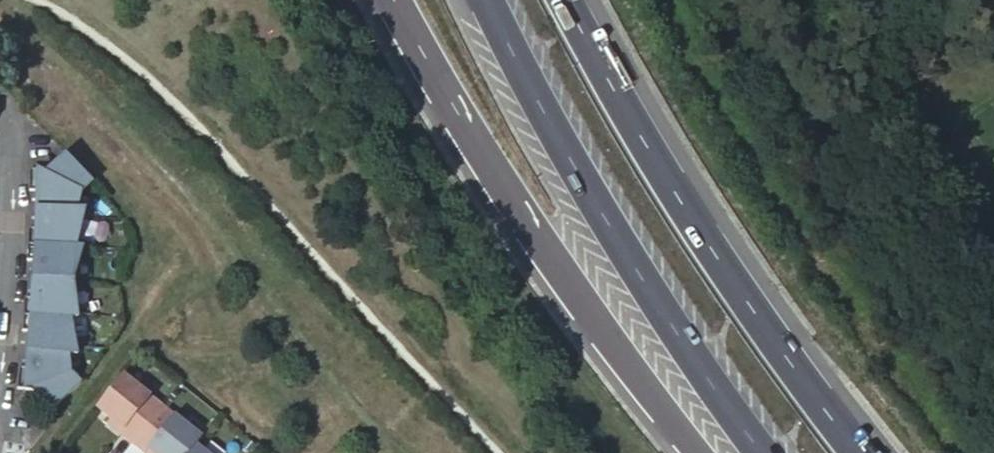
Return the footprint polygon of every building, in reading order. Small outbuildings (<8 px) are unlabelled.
[(35,190),(35,209),(76,209),(79,192),(90,181),(64,153),(46,169),(28,169),(28,190),(35,190)] [(28,228),(28,244),(76,245),(82,216),(83,209),(76,209),(35,209),(36,228),(28,228)] [(35,260),(34,279),(73,281),(82,249),(83,245),(76,245),(28,244),(27,260),(35,260)] [(25,298),(24,314),(72,318),(79,318),(79,314),(73,281),(34,279),(33,298),(25,298)] [(30,330),(28,349),(68,353),(76,354),(75,347),(72,318),(24,314),(23,329),(30,330)] [(68,353),(28,349),(26,368),(18,367),(16,388),(35,390),(51,408),(81,383),(70,371),(68,353)] [(120,434),(132,444),(155,414),(143,405),(149,398),(121,376),(95,408),(109,419),(123,430),(120,434)] [(149,398),(143,405),(155,414),(160,407),(149,398)] [(160,407),(155,414),(166,423),(172,417),(160,407)] [(132,444),(143,452),(146,449),(152,452),(188,452),(193,447),(199,439),(172,417),(166,423),(155,414),(132,444)] [(109,419),(106,423),(120,434),(123,430),(109,419)]
